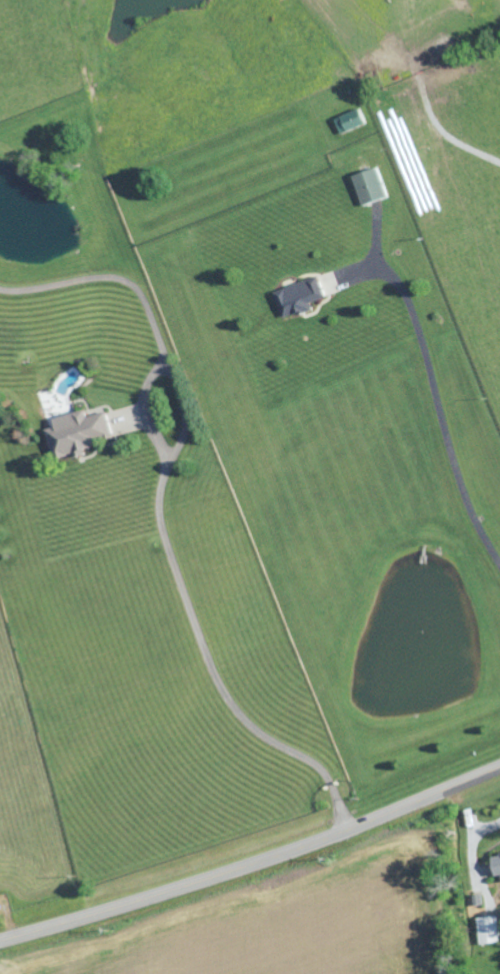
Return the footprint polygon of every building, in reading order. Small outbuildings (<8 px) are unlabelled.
[(366,122),(359,107),(334,118),(340,133),(366,122)] [(351,175),(362,205),(388,195),(376,166),(351,175)] [(283,318),(313,309),(311,301),(325,297),(319,276),(274,289),(283,318)] [(114,438),(106,410),(87,416),(85,409),(52,418),(54,426),(46,428),(54,458),(72,453),(73,456),(85,453),(83,446),(114,438)] [(491,855),(494,876),(499,876),(499,853),(491,855)] [(479,944),(499,942),(497,915),(477,917),(479,944)]
